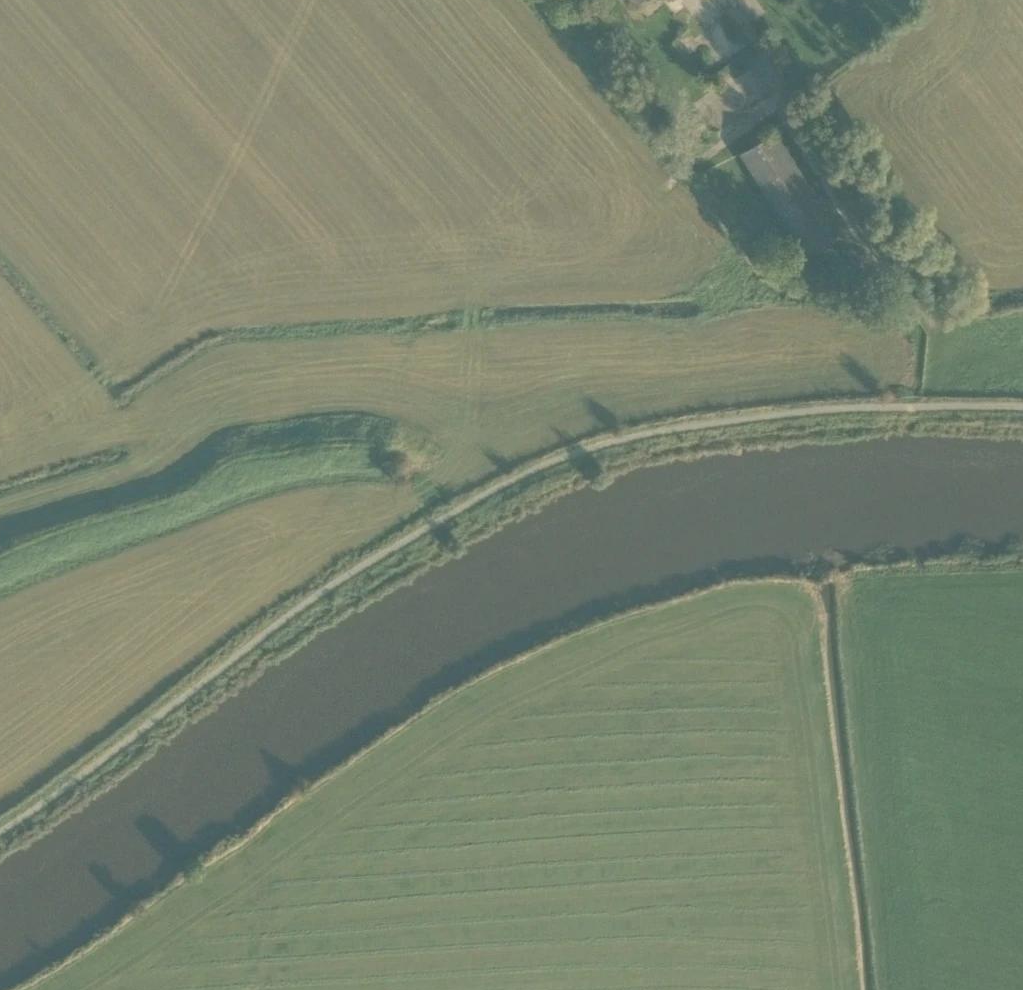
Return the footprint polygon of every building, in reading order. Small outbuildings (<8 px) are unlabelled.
[(809,262),(843,239),(775,138),(741,161),(809,262)]
